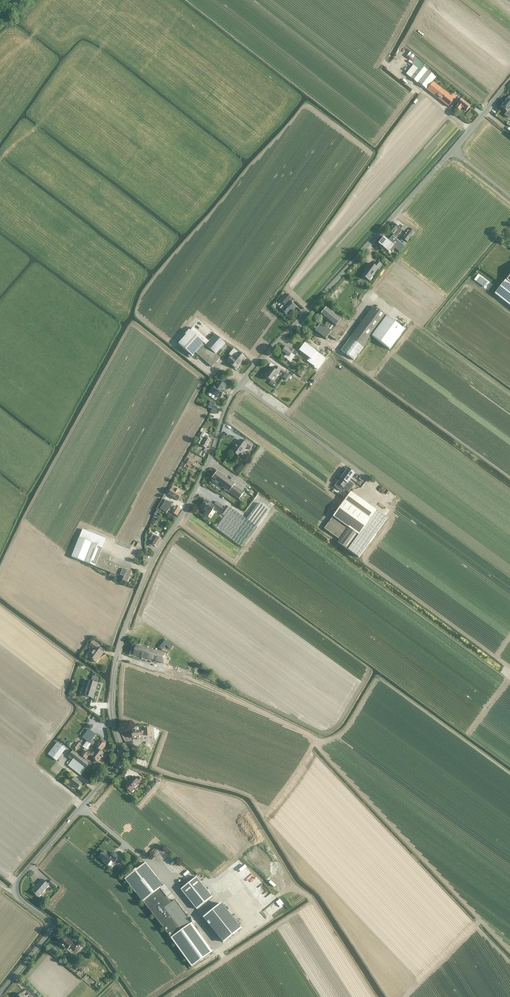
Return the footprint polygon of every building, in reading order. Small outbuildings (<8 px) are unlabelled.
[(413,65),(406,74),(410,78),(417,83),(418,83),(423,87),(427,90),(448,107),(454,99),(433,81),(436,77),(427,71),(427,70),(426,69),(421,65),(423,63),(417,58),(412,64),(413,65)] [(459,102),(457,104),(458,104),(455,107),(459,111),(462,108),(466,111),(470,106),(462,99),(461,99),(459,97),(456,100),(459,102)] [(501,107),(507,112),(505,115),(509,118),(509,117),(509,97),(507,98),(507,99),(506,99),(505,100),(505,101),(501,107)] [(389,230),(393,234),(397,237),(402,231),(399,228),(394,224),(389,230)] [(401,239),(407,244),(415,234),(409,229),(405,234),(401,239)] [(395,248),(399,252),(404,246),(392,236),(388,241),(383,237),(378,244),(388,252),(390,250),(392,252),(395,248)] [(361,275),(369,281),(378,269),(379,270),(383,265),(376,261),(373,265),(370,263),(361,275)] [(506,280),(505,281),(505,280),(494,294),(509,306),(509,275),(506,280)] [(291,303),(294,301),(287,294),(281,301),(285,305),(281,310),(287,315),(295,307),(291,303)] [(363,347),(372,336),(390,349),(404,330),(386,316),(387,316),(373,306),(350,338),(341,351),(354,360),(363,347)] [(315,331),(326,339),(329,336),(336,341),(348,324),(341,319),(327,307),(320,315),(327,321),(323,326),(320,324),(315,331)] [(215,335),(209,341),(193,328),(190,331),(189,330),(185,334),(186,335),(178,344),(192,356),(196,352),(212,367),(220,358),(216,354),(225,344),(215,335)] [(326,359),(305,343),(299,351),(309,358),(307,361),(318,369),(326,359)] [(286,347),(285,349),(284,349),(282,351),(283,352),(282,352),(283,352),(281,355),(284,357),(286,355),(289,357),(292,353),(296,355),(297,353),(294,351),(294,350),(291,348),(290,350),(286,347)] [(244,358),(236,351),(228,362),(236,369),(244,358)] [(264,376),(271,381),(274,376),(276,377),(281,371),(275,366),(273,369),(271,368),(264,376)] [(282,377),(288,380),(291,375),(286,372),(282,377)] [(223,394),(224,392),(222,390),(225,385),(219,381),(216,386),(215,386),(211,392),(220,398),(221,397),(222,397),(223,396),(223,394)] [(209,435),(203,432),(200,438),(200,439),(199,438),(197,443),(200,445),(200,444),(202,445),(201,446),(206,448),(210,440),(207,438),(209,435)] [(232,451),(239,456),(245,447),(249,450),(253,445),(246,440),(244,442),(240,440),(236,446),(232,451)] [(184,461),(187,463),(186,465),(191,468),(194,461),(189,459),(186,457),(184,461)] [(238,473),(244,465),(240,463),(235,471),(238,473)] [(344,473),(351,479),(353,477),(356,478),(357,476),(355,474),(348,468),(346,471),(345,470),(344,472),(344,473)] [(229,492),(239,499),(241,501),(244,498),(241,496),(244,492),(234,485),(235,484),(217,471),(211,479),(218,484),(217,485),(221,488),(222,487),(229,492)] [(337,483),(344,488),(342,491),(347,494),(354,484),(350,481),(351,479),(344,473),(343,474),(342,476),(341,478),(341,479),(338,483),(337,483)] [(386,488),(381,494),(386,498),(384,500),(388,504),(395,496),(386,488)] [(165,492),(167,493),(178,500),(181,495),(178,493),(179,491),(175,489),(174,491),(171,489),(170,492),(167,490),(165,492)] [(333,516),(324,529),(340,540),(337,543),(359,558),(387,519),(376,511),(376,510),(350,492),(333,517),(333,516)] [(158,517),(157,517),(160,512),(163,513),(164,511),(167,513),(168,510),(177,516),(180,510),(166,501),(163,499),(156,510),(157,510),(154,515),(155,515),(153,518),(156,520),(158,517)] [(214,506),(206,500),(201,508),(206,512),(205,514),(208,517),(214,509),(219,512),(223,507),(216,502),(214,506)] [(226,515),(216,528),(231,540),(232,539),(242,547),(257,527),(269,511),(259,503),(246,519),(231,508),(230,509),(228,512),(224,509),(222,512),(226,515)] [(149,534),(152,536),(150,539),(152,541),(149,545),(152,546),(153,545),(156,547),(161,539),(156,535),(155,535),(153,534),(154,533),(150,531),(149,534)] [(79,538),(71,557),(85,562),(92,543),(79,538)] [(92,543),(85,562),(95,566),(101,552),(103,547),(92,543)] [(101,552),(95,566),(111,572),(109,576),(115,579),(117,575),(124,578),(127,570),(128,570),(128,569),(109,561),(111,556),(101,552)] [(124,578),(123,581),(127,582),(132,571),(128,570),(127,570),(124,578)] [(89,646),(93,649),(88,656),(96,662),(103,653),(97,648),(99,645),(93,640),(89,646)] [(133,654),(163,663),(166,654),(136,645),(133,654)] [(184,660),(179,658),(170,656),(168,664),(182,668),(184,660)] [(88,680),(85,679),(83,688),(86,689),(84,695),(93,698),(97,683),(88,680)] [(142,731),(141,730),(132,731),(132,738),(137,738),(137,739),(142,739),(142,734),(144,734),(144,735),(151,735),(151,728),(144,729),(144,731),(142,731)] [(82,752),(80,755),(86,759),(89,755),(90,756),(90,757),(94,760),(94,761),(95,762),(96,763),(97,763),(98,762),(102,757),(103,757),(102,756),(103,753),(102,752),(103,750),(102,749),(105,746),(105,745),(105,743),(105,741),(103,741),(102,740),(100,741),(99,742),(96,746),(96,749),(95,749),(94,751),(94,752),(91,752),(89,755),(85,752),(87,750),(93,741),(92,740),(96,735),(89,729),(83,737),(87,741),(83,747),(84,748),(82,750),(81,751),(82,752)] [(66,749),(57,742),(48,754),(56,761),(66,749)] [(68,757),(72,760),(68,765),(80,775),(90,764),(73,751),(69,756),(68,757)] [(77,779),(75,777),(74,777),(72,775),(70,778),(72,780),(70,783),(78,789),(82,784),(77,780),(77,779)] [(135,789),(134,789),(139,783),(140,784),(143,780),(138,776),(136,779),(133,776),(125,786),(127,789),(127,790),(127,791),(127,792),(128,793),(129,793),(130,793),(131,793),(135,789)] [(158,846),(151,855),(155,859),(163,850),(158,846)] [(98,857),(108,865),(112,860),(114,862),(119,857),(113,853),(110,856),(104,851),(98,857)] [(160,861),(169,854),(166,851),(157,858),(160,861)] [(133,872),(125,879),(132,888),(142,901),(170,937),(192,967),(213,952),(192,922),(191,923),(175,900),(171,903),(169,899),(167,897),(172,894),(165,885),(163,886),(145,863),(137,869),(136,869),(133,871),(133,872)] [(196,877),(181,889),(193,905),(209,892),(196,877)] [(32,891),(38,897),(49,885),(42,879),(32,891)] [(55,889),(58,886),(51,880),(49,883),(55,889)] [(270,900),(264,905),(266,907),(277,897),(272,893),(267,897),(270,900)] [(222,904),(204,918),(223,942),(241,928),(222,904)] [(71,946),(72,948),(78,952),(82,946),(77,942),(74,945),(65,938),(60,944),(67,950),(71,946)] [(76,969),(77,968),(81,972),(84,968),(80,964),(79,966),(75,962),(72,966),(76,969)]
